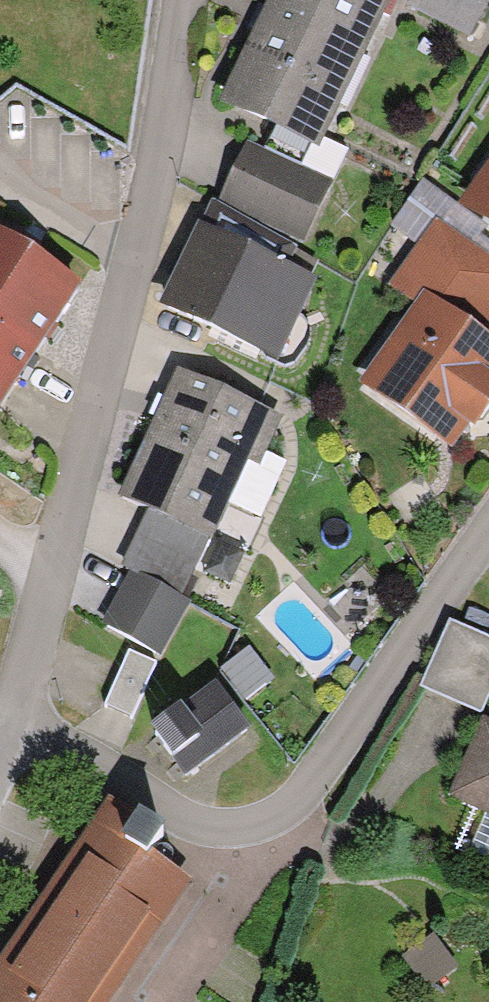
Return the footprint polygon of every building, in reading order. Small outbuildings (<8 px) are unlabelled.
[(225,89),(291,120),(312,75),(320,79),(340,34),(352,40),(371,0),(266,0),(225,89)] [(460,32),(478,0),(401,0),(460,32)] [(218,195),(290,230),(331,147),(305,135),(291,163),(245,141),(218,195)] [(477,189),(488,197),(488,173),(477,189)] [(433,208),(465,230),(474,215),(416,177),(387,221),(413,239),(433,208)] [(290,230),(218,195),(205,222),(276,257),(290,230)] [(487,289),(488,286),(488,246),(465,230),(433,208),(413,239),(487,289)] [(276,257),(205,222),(169,293),(256,337),(274,302),(284,307),(302,271),(276,257)] [(29,336),(71,275),(0,227),(0,317),(29,336)] [(487,289),(413,239),(389,274),(419,295),(463,324),(487,289)] [(419,295),(365,376),(444,427),(488,359),(488,341),(463,324),(419,295)] [(0,317),(0,380),(29,336),(0,317)] [(115,482),(147,498),(203,524),(220,489),(245,502),(266,459),(251,452),(274,403),(174,356),(115,482)] [(203,524),(147,498),(121,553),(134,560),(177,580),(203,524)] [(177,580),(134,560),(106,620),(156,644),(185,583),(177,580)] [(449,608),(422,674),(478,696),(488,669),(488,624),(449,608)] [(210,675),(151,720),(186,766),(245,721),(210,675)] [(477,713),(449,782),(488,798),(488,718),(477,713)] [(6,952),(0,947),(0,1001),(74,1001),(174,863),(148,844),(163,823),(120,793),(6,952)] [(446,955),(425,928),(403,945),(424,972),(446,955)]
